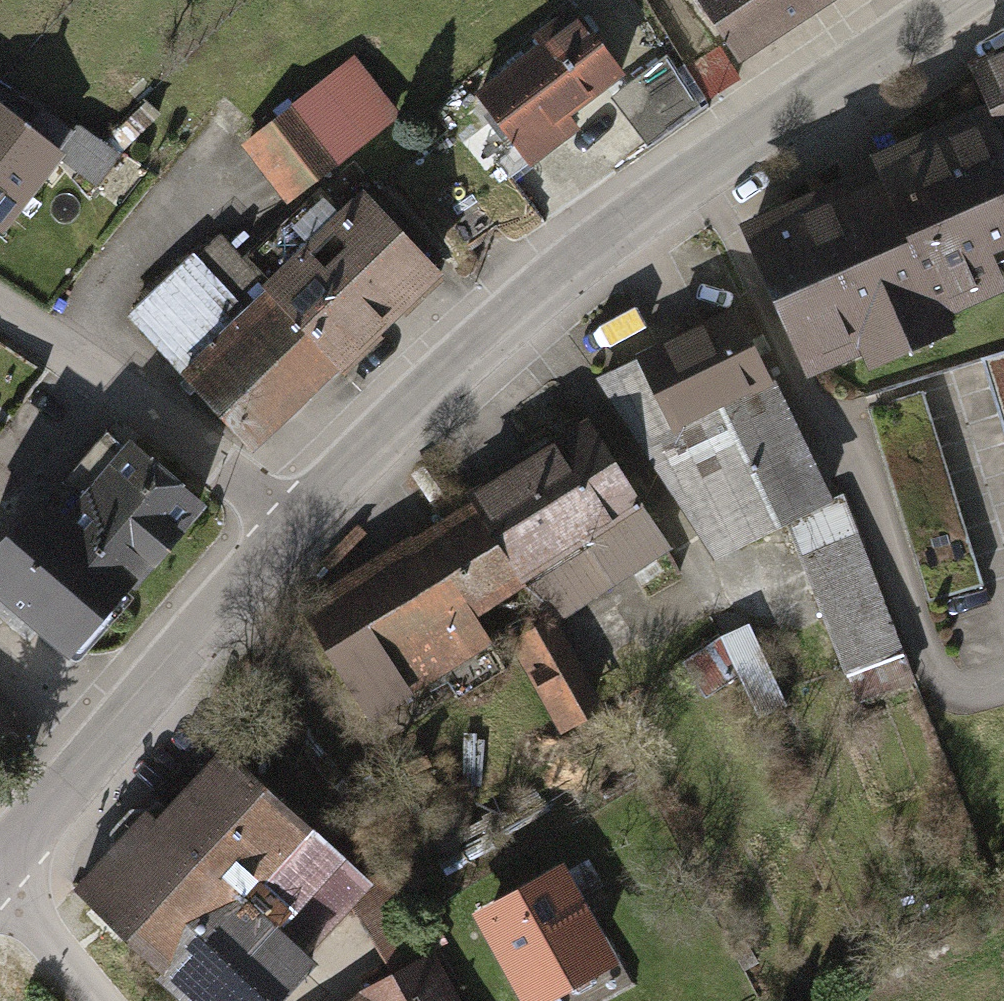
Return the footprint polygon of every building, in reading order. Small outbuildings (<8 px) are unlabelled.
[(756,60),(839,0),(712,0),(756,60)] [(587,3),(483,82),(543,160),(587,127),(579,116),(639,71),(587,3)] [(971,70),(990,105),(1003,133),(1003,53),(971,70)] [(647,136),(702,101),(674,56),(619,91),(647,136)] [(356,59),(250,140),(294,199),(401,118),(356,59)] [(0,74),(0,221),(15,231),(84,130),(0,74)] [(990,105),(746,231),(819,372),(883,339),(895,360),(961,326),(952,308),(1003,281),(1003,133),(990,105)] [(227,234),(143,311),(269,448),(458,275),(374,185),(351,206),(329,183),(249,257),(227,234)] [(737,304),(600,376),(714,550),(834,487),(737,304)] [(980,358),(1003,431),(1003,350),(980,358)] [(916,388),(866,405),(933,608),(983,592),(916,388)] [(473,504),(523,585),(545,619),(552,615),(554,620),(671,547),(591,420),(468,497),(473,504)] [(0,546),(0,585),(95,661),(218,507),(114,424),(68,481),(86,496),(68,518),(40,496),(0,546)] [(523,585),(473,504),(301,611),(369,721),(492,645),(474,615),(523,585)] [(849,507),(789,529),(845,675),(904,653),(849,507)] [(798,694),(757,616),(726,632),(766,711),(798,694)] [(508,642),(560,734),(604,709),(552,617),(508,642)] [(0,716),(0,742),(13,729),(0,716)] [(155,807),(85,882),(214,1000),(294,1000),(332,960),(268,900),(329,834),(237,749),(170,820),(155,807)] [(522,1000),(556,1000),(622,966),(566,861),(473,910),(522,1000)] [(361,1000),(470,1000),(398,886),(363,908),(404,974),(361,1000)]
